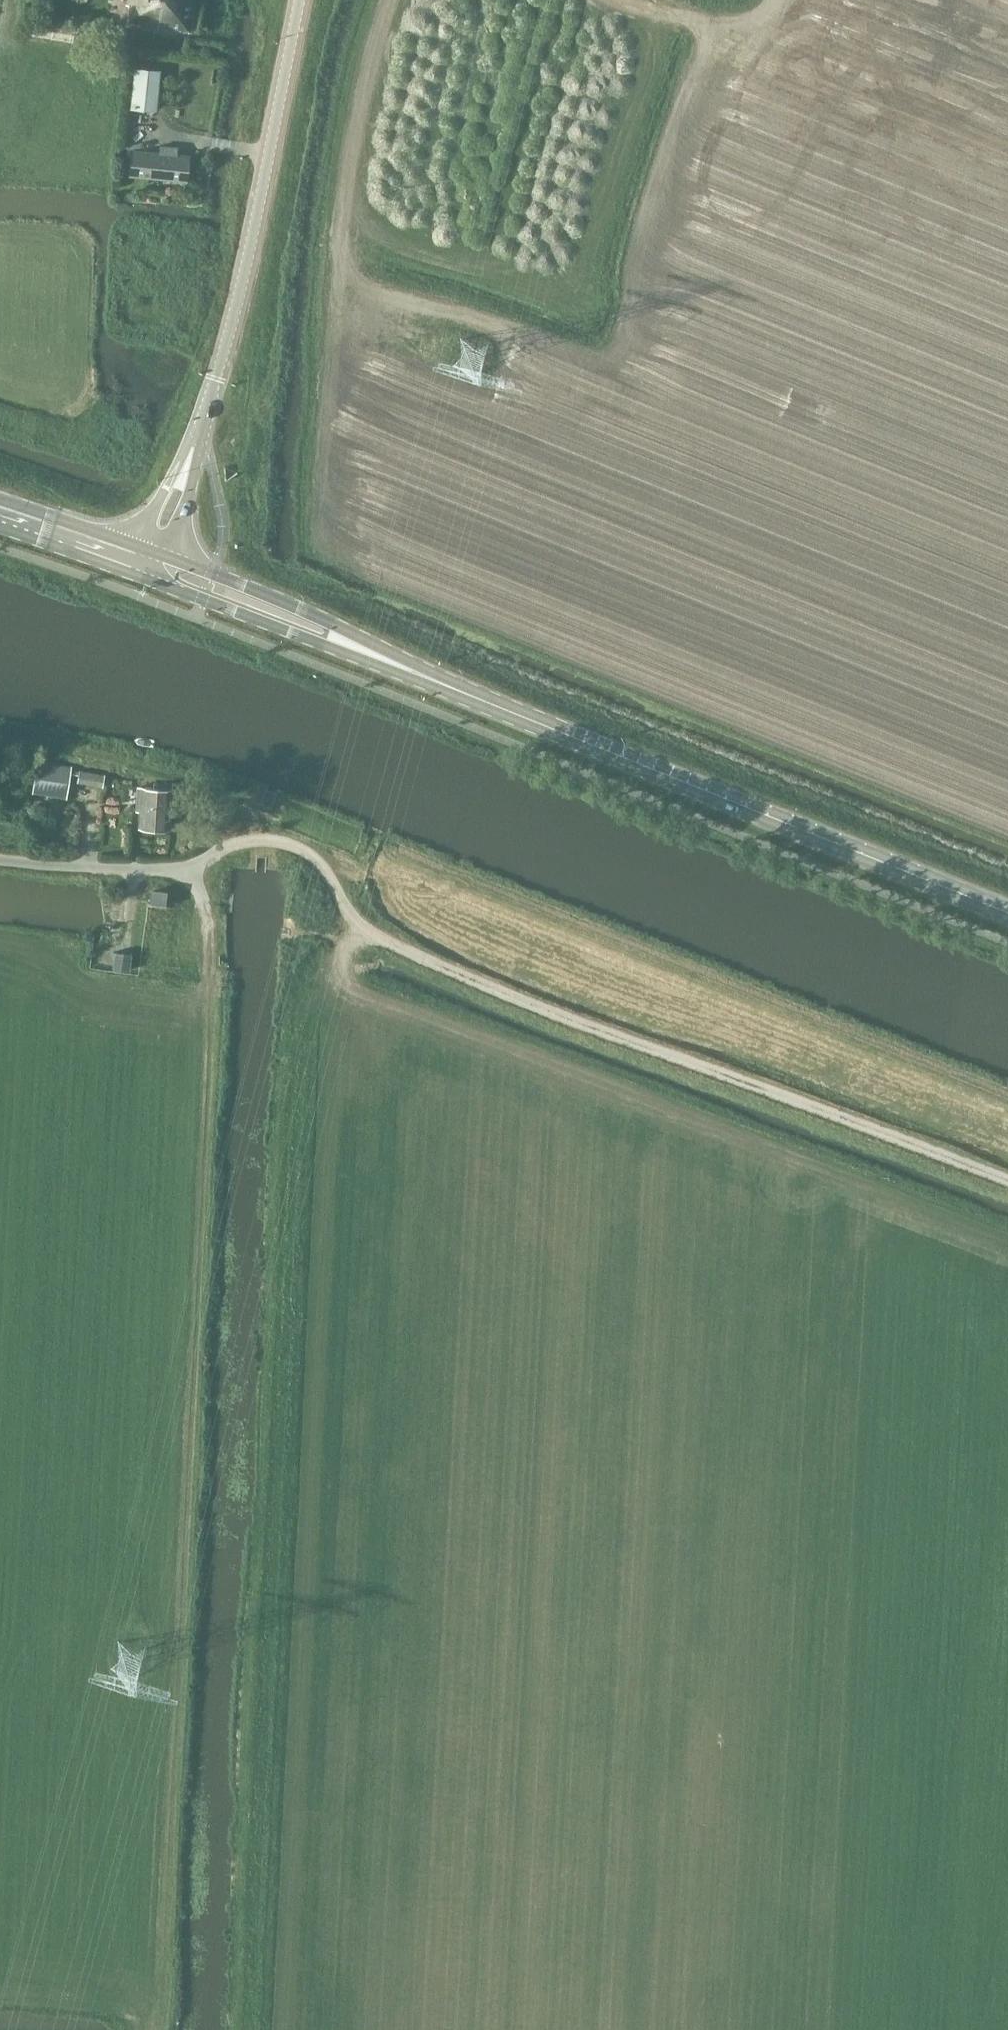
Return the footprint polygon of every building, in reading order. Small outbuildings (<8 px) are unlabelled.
[(125,4),(128,5),(126,23),(188,32),(193,0),(126,0),(125,4)] [(154,111),(158,70),(136,68),(132,108),(154,111)] [(187,182),(190,155),(169,153),(169,146),(158,145),(157,152),(130,149),(127,177),(187,182)] [(71,766),(36,761),(31,793),(66,799),(71,766)] [(172,789),(164,789),(141,787),(139,827),(169,829),(172,789)] [(147,903),(165,906),(165,905),(164,905),(165,892),(152,890),(150,903),(147,903)] [(114,952),(112,969),(113,969),(113,967),(130,969),(130,968),(128,968),(130,951),(129,951),(129,954),(112,951),(112,952),(114,952)]
